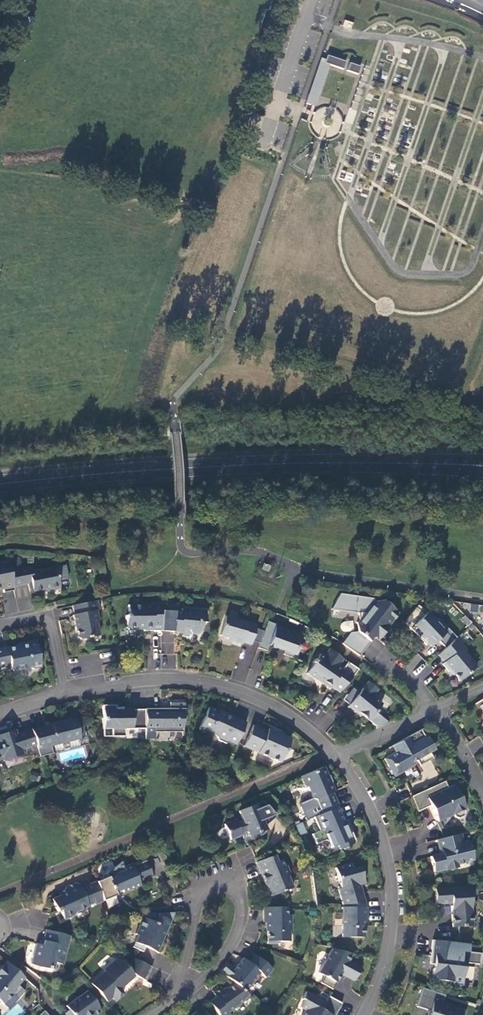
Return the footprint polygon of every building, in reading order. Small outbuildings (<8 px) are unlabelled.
[(354,23),(344,19),(342,25),(352,29),(354,23)] [(362,66),(328,55),(326,63),(359,74),(362,66)] [(8,563),(0,565),(0,591),(2,591),(2,595),(14,593),(13,588),(9,572),(8,563)] [(267,573),(270,567),(263,564),(260,570),(267,573)] [(9,572),(13,588),(28,584),(29,593),(44,590),(49,592),(59,590),(55,568),(31,573),(30,568),(32,568),(32,567),(9,572)] [(344,646),(360,657),(365,651),(376,639),(387,626),(390,625),(399,613),(384,601),(374,602),(375,599),(341,595),(332,610),(359,614),(360,623),(357,623),(358,632),(351,633),(342,645),(344,646)] [(97,601),(72,606),(74,615),(72,616),(77,638),(80,640),(99,636),(96,625),(98,622),(96,612),(99,611),(97,601)] [(144,632),(161,632),(160,611),(160,604),(152,604),(152,606),(128,606),(128,617),(125,617),(126,629),(144,628),(144,632)] [(417,608),(405,623),(427,646),(428,645),(431,648),(439,641),(444,647),(455,636),(443,624),(440,626),(428,613),(426,615),(417,608)] [(181,613),(160,611),(161,632),(182,634),(183,629),(190,630),(189,632),(192,635),(198,635),(201,633),(202,623),(205,624),(206,612),(181,609),(181,613)] [(256,626),(225,617),(220,637),(234,640),(233,643),(242,645),(242,643),(251,646),(252,642),(256,629),(256,626)] [(341,631),(354,630),(353,620),(340,622),(341,631)] [(268,622),(264,632),(260,644),(258,649),(267,652),(269,646),(284,652),(283,655),(293,659),(294,655),(296,656),(302,637),(276,627),(277,625),(268,622)] [(264,632),(256,629),(252,642),(260,644),(264,632)] [(465,648),(457,639),(439,656),(445,663),(443,665),(450,673),(452,672),(461,682),(477,668),(462,650),(465,648)] [(0,648),(0,668),(9,666),(10,669),(13,671),(29,668),(33,670),(40,668),(35,641),(19,644),(20,648),(15,649),(15,646),(6,648),(6,647),(0,648)] [(333,687),(341,693),(360,670),(349,663),(344,670),(339,667),(344,659),(330,650),(325,657),(321,654),(317,661),(315,660),(313,663),(315,664),(308,674),(317,680),(321,679),(324,681),(324,684),(330,688),(333,687)] [(377,729),(390,724),(376,713),(383,705),(376,700),(377,699),(374,696),(379,690),(369,682),(359,694),(350,706),(348,708),(361,717),(362,716),(378,728),(377,728),(377,729)] [(344,700),(350,706),(359,694),(353,689),(344,700)] [(125,730),(146,730),(146,728),(145,710),(116,710),(116,706),(103,706),(103,730),(112,730),(112,737),(125,737),(125,730)] [(159,710),(145,710),(146,728),(154,728),(154,733),(184,733),(183,720),(186,720),(186,709),(170,710),(170,714),(159,714),(159,710)] [(230,742),(237,745),(247,723),(246,723),(245,724),(232,718),(232,716),(226,714),(224,714),(224,715),(209,709),(199,729),(199,731),(209,736),(210,733),(218,737),(217,738),(218,741),(226,745),(229,744),(230,742)] [(35,746),(39,758),(52,754),(50,746),(78,739),(79,740),(74,720),(74,721),(31,732),(31,730),(30,730),(35,746)] [(423,729),(389,748),(393,746),(396,752),(385,759),(389,767),(393,765),(398,774),(418,763),(420,766),(433,758),(430,752),(435,750),(428,738),(426,739),(421,730),(423,729)] [(30,730),(16,735),(15,733),(11,735),(8,733),(0,736),(0,758),(2,757),(3,762),(23,756),(20,749),(34,745),(35,746),(30,730)] [(241,754),(277,771),(288,748),(266,737),(265,740),(251,734),(241,754)] [(317,801),(323,814),(338,808),(340,807),(334,793),(336,792),(331,783),(330,783),(328,777),(329,777),(325,767),(302,777),(306,787),(309,788),(314,799),(317,801)] [(445,781),(412,797),(418,812),(431,806),(438,822),(454,815),(455,818),(459,819),(464,817),(465,813),(464,810),(466,809),(455,785),(448,788),(445,781)] [(224,824),(231,840),(243,835),(241,832),(247,830),(250,836),(258,833),(261,836),(263,835),(265,833),(267,831),(268,828),(266,826),(276,816),(264,801),(239,812),(243,821),(238,823),(236,820),(224,824)] [(344,821),(338,808),(323,814),(315,818),(321,831),(313,835),(317,845),(327,841),(330,842),(332,848),(340,845),(341,850),(344,849),(345,850),(346,850),(347,850),(348,849),(349,848),(349,847),(349,846),(355,844),(356,842),(356,841),(356,840),(356,839),(347,820),(344,821)] [(300,835),(307,832),(303,822),(296,825),(300,835)] [(462,834),(438,840),(440,850),(442,849),(443,854),(431,857),(435,873),(447,870),(447,871),(459,868),(458,864),(467,862),(465,858),(473,856),(470,842),(465,843),(462,834)] [(273,864),(280,861),(277,855),(270,857),(273,864)] [(270,857),(256,864),(262,877),(264,876),(266,881),(264,882),(271,897),(293,888),(289,877),(290,874),(286,866),(284,867),(282,861),(280,861),(273,864),(270,857)] [(109,877),(97,882),(104,901),(117,895),(116,892),(122,890),(123,892),(141,885),(140,882),(153,877),(146,861),(134,867),(132,865),(125,868),(122,862),(107,874),(109,877)] [(340,891),(345,908),(368,909),(363,893),(356,896),(353,888),(366,885),(361,869),(354,871),(352,865),(336,869),(342,890),(340,891)] [(97,882),(97,881),(81,888),(79,885),(76,883),(67,886),(65,890),(68,895),(65,897),(60,895),(52,900),(57,912),(60,911),(64,920),(75,916),(77,912),(89,907),(88,905),(95,902),(102,900),(103,902),(104,901),(97,882)] [(471,887),(436,889),(437,904),(452,903),(454,928),(474,926),(473,909),(475,907),(474,896),(472,896),(471,887)] [(287,908),(264,908),(263,923),(267,923),(267,944),(277,945),(279,943),(290,942),(290,933),(291,932),(291,916),(287,916),(287,908)] [(345,908),(344,908),(343,939),(366,939),(366,919),(368,919),(368,909),(345,908)] [(165,934),(175,913),(159,914),(158,916),(160,918),(158,925),(143,918),(136,935),(138,936),(135,943),(138,945),(136,950),(143,952),(145,948),(157,953),(163,940),(161,939),(163,933),(165,934)] [(158,916),(159,914),(145,914),(143,918),(158,925),(160,918),(158,916)] [(71,936),(47,930),(43,945),(37,943),(32,965),(39,967),(46,969),(53,970),(53,969),(55,963),(64,965),(71,936)] [(469,945),(433,941),(430,964),(436,965),(436,970),(433,969),(432,980),(453,982),(454,977),(464,979),(466,963),(480,965),(481,954),(468,952),(469,945)] [(353,955),(333,950),(330,957),(326,959),(326,963),(320,974),(326,977),(325,978),(322,984),(334,991),(338,983),(337,980),(339,976),(342,975),(355,982),(363,969),(350,962),(353,955)] [(228,963),(220,972),(234,984),(245,992),(260,974),(266,978),(273,970),(255,955),(249,963),(243,958),(234,969),(228,963)] [(131,965),(130,968),(124,963),(117,960),(104,971),(105,972),(91,984),(108,1002),(113,997),(117,1001),(125,994),(121,990),(136,977),(148,982),(154,968),(134,959),(131,965)] [(7,962),(0,969),(0,973),(0,1001),(4,1005),(16,991),(15,989),(25,978),(7,962)] [(234,984),(225,991),(221,988),(214,994),(216,997),(210,1003),(215,1010),(219,1007),(225,1014),(232,1014),(230,1012),(242,1003),(248,995),(245,992),(234,984)] [(424,989),(418,1007),(431,1011),(430,1014),(466,1014),(467,1011),(443,1004),(447,996),(424,989)] [(63,1014),(91,1014),(92,1014),(97,1014),(102,1011),(88,991),(67,1006),(69,1010),(63,1014)] [(322,993),(320,997),(327,1001),(325,1003),(307,993),(303,1000),(306,1002),(302,1009),(306,1011),(304,1014),(337,1014),(343,1004),(322,993)]
